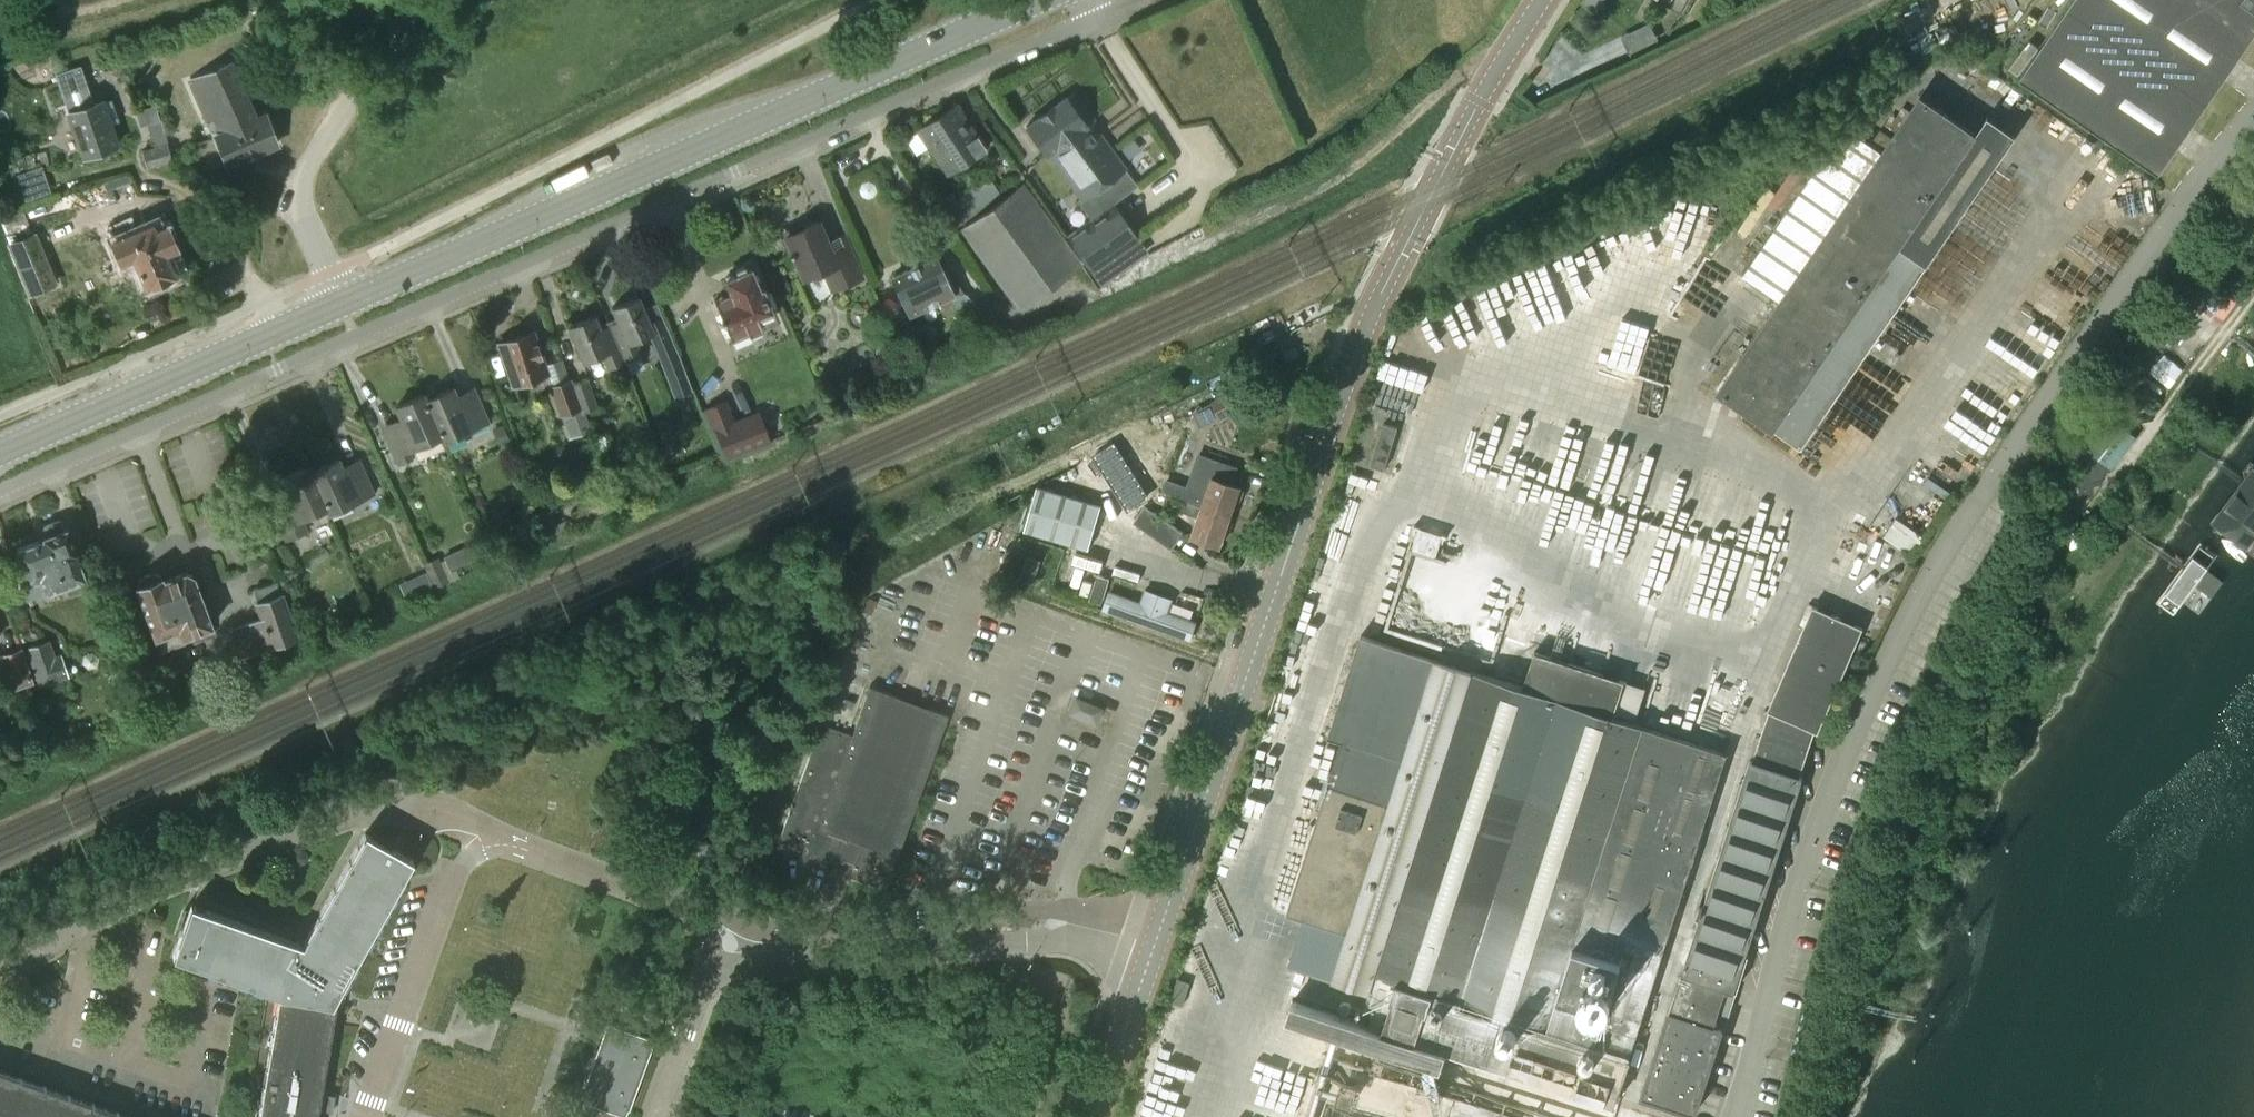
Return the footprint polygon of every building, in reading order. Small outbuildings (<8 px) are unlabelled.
[(2020,77),(2159,173),(2253,35),(2253,0),(2073,0),(2020,77)] [(1648,22),(1619,30),(1624,45),(1652,37),(1648,22)] [(233,60),(189,79),(213,132),(214,132),(229,166),(280,144),(265,111),(257,115),(233,60)] [(118,144),(103,99),(95,102),(83,65),(62,72),(74,109),(69,111),(84,156),(118,144)] [(1047,154),(1048,154),(1081,199),(1080,200),(1093,219),(1069,237),(1094,271),(1138,238),(1113,204),(1104,210),(1091,193),(1125,168),(1099,132),(1102,129),(1075,92),(1066,98),(1065,97),(1026,126),(1047,154)] [(1744,273),(1781,298),(1717,391),(1801,448),(1991,172),(1962,152),(1975,134),(1920,96),(1880,154),(1843,128),(1744,273)] [(161,119),(155,99),(136,105),(142,125),(153,122),(160,143),(170,140),(162,119),(161,119)] [(986,149),(956,103),(917,129),(918,130),(906,138),(915,153),(928,145),(947,174),(986,149)] [(1891,136),(1880,128),(1872,140),(1883,148),(1891,136)] [(142,152),(148,168),(170,160),(165,145),(142,152)] [(993,197),(990,186),(987,174),(933,209),(952,231),(993,197)] [(961,228),(1018,308),(1082,261),(1024,182),(961,228)] [(137,261),(147,284),(177,271),(177,269),(186,265),(167,222),(158,226),(155,220),(138,227),(132,214),(108,224),(113,238),(121,258),(132,253),(135,262),(137,261)] [(832,253),(818,221),(786,236),(793,251),(789,252),(791,256),(794,254),(804,277),(824,268),(833,289),(862,276),(848,246),(832,253)] [(36,233),(11,243),(31,293),(56,282),(36,233)] [(892,275),(909,313),(963,288),(963,286),(961,287),(956,276),(948,280),(936,255),(892,275)] [(730,293),(715,299),(734,341),(765,327),(760,317),(774,310),(764,286),(761,288),(751,267),(724,279),(730,293)] [(2207,277),(2191,299),(2219,319),(2235,297),(2207,277)] [(609,323),(625,362),(642,355),(636,340),(654,332),(639,296),(612,307),(618,320),(609,323)] [(625,362),(609,323),(600,327),(595,314),(568,326),(584,363),(603,354),(609,369),(625,362)] [(516,383),(547,372),(533,331),(501,341),(516,383)] [(678,355),(677,356),(662,362),(674,395),(692,389),(678,355)] [(588,378),(572,384),(580,407),(582,411),(598,406),(588,378)] [(580,407),(572,384),(570,379),(550,385),(560,414),(580,407)] [(1255,401),(1247,385),(1215,400),(1223,416),(1255,401)] [(423,394),(441,437),(443,441),(489,422),(474,387),(457,395),(453,387),(427,398),(425,393),(423,394)] [(2129,417),(2137,407),(2114,390),(2106,401),(2129,417)] [(441,437),(423,394),(396,406),(404,423),(385,432),(399,464),(413,458),(409,450),(441,437)] [(761,412),(743,420),(732,424),(723,404),(710,410),(731,457),(772,438),(761,412)] [(2110,466),(2134,434),(2118,422),(2094,454),(2110,466)] [(1398,427),(1384,423),(1370,464),(1385,469),(1398,427)] [(1149,496),(1115,443),(1093,457),(1127,510),(1149,496)] [(2073,521),(2112,469),(2084,448),(2045,499),(2073,521)] [(1164,489),(1232,512),(1240,486),(1230,483),(1235,468),(1199,455),(1188,488),(1166,481),(1164,489)] [(2253,561),(2253,559),(2253,464),(2243,457),(2197,520),(2253,561)] [(308,466),(326,508),(327,508),(329,513),(374,493),(360,459),(343,467),(339,458),(312,470),(310,465),(308,466)] [(326,508),(308,466),(281,477),(289,494),(270,502),(286,539),(307,530),(302,518),(326,508)] [(1037,487),(1024,530),(1088,549),(1101,506),(1037,487)] [(1232,512),(1164,489),(1166,494),(1184,500),(1181,510),(1198,516),(1192,536),(1220,546),(1232,512)] [(1172,549),(1172,548),(1184,531),(1146,504),(1133,522),(1172,549)] [(46,537),(37,540),(56,586),(62,584),(66,595),(89,587),(85,574),(75,550),(78,549),(65,519),(58,517),(44,523),(42,527),(46,537)] [(1883,535),(1911,555),(1924,536),(1896,517),(1883,535)] [(1429,546),(1435,534),(1417,525),(1408,542),(1418,547),(1421,542),(1429,546)] [(56,586),(37,540),(15,549),(23,568),(16,571),(27,598),(56,586)] [(2150,607),(2189,634),(2235,568),(2196,541),(2150,607)] [(444,556),(450,569),(464,562),(459,549),(444,556)] [(1073,554),(1063,584),(1086,592),(1090,582),(1082,580),(1089,559),(1073,554)] [(425,562),(435,586),(449,580),(438,556),(427,562),(425,562)] [(1040,561),(1027,556),(1020,579),(1032,583),(1040,561)] [(141,576),(137,584),(162,650),(184,641),(183,636),(191,633),(194,642),(214,634),(210,626),(214,625),(194,575),(186,571),(164,579),(162,575),(154,571),(141,576)] [(425,572),(416,576),(422,591),(431,588),(425,572)] [(233,628),(243,656),(299,636),(284,592),(282,593),(277,580),(253,589),(258,602),(257,602),(263,618),(233,628)] [(1103,609),(1191,640),(1197,621),(1169,612),(1174,599),(1145,588),(1140,601),(1109,591),(1103,609)] [(1769,709),(1752,761),(1799,776),(1814,730),(1818,731),(1863,627),(1813,605),(1768,709),(1769,709)] [(1369,1025),(1290,999),(1284,1017),(1441,1067),(1447,1050),(1561,1087),(1556,1104),(1596,1116),(1666,1116),(1616,1100),(1624,1075),(1727,753),(1634,723),(1645,688),(1529,649),(1516,685),(1361,634),(1361,635),(1328,736),(1342,740),(1287,912),(1314,922),(1299,968),(1310,972),(1307,982),(1333,990),(1336,981),(1369,991),(1363,1011),(1363,1012),(1372,1014),(1369,1025)] [(27,647),(40,685),(71,676),(64,655),(57,657),(50,639),(27,647)] [(1,654),(12,688),(34,680),(23,647),(1,654)] [(776,848),(784,851),(886,888),(949,714),(870,685),(852,733),(821,722),(776,848)] [(846,696),(843,704),(853,707),(855,700),(846,696)] [(1099,709),(1075,699),(1070,711),(1094,721),(1099,709)] [(1799,776),(1752,761),(1749,760),(1681,973),(1682,974),(1725,988),(1735,990),(1803,777),(1799,776)] [(279,991),(335,1001),(336,996),(413,859),(365,832),(303,943),(191,904),(173,956),(279,991)] [(730,935),(740,912),(715,901),(705,924),(730,935)] [(767,914),(766,937),(799,938),(800,915),(767,914)] [(1034,984),(1064,994),(1071,972),(1041,962),(1034,984)] [(1725,988),(1682,974),(1670,1011),(1669,1011),(1642,1096),(1695,1113),(1722,1028),(1713,1026),(1725,988)] [(1171,1001),(1183,1005),(1190,982),(1179,979),(1171,1001)] [(279,991),(258,1116),(316,1116),(318,1109),(327,1110),(329,1094),(320,1092),(335,1001),(279,991)] [(606,1028),(602,1027),(578,1091),(583,1093),(581,1099),(591,1103),(586,1116),(621,1116),(622,1114),(624,1115),(653,1037),(608,1021),(606,1028)] [(0,1069),(0,1116),(135,1116),(0,1069)] [(1314,1116),(1330,1116),(1335,1092),(1322,1090),(1325,1076),(1313,1074),(1304,1115),(1314,1116)]
